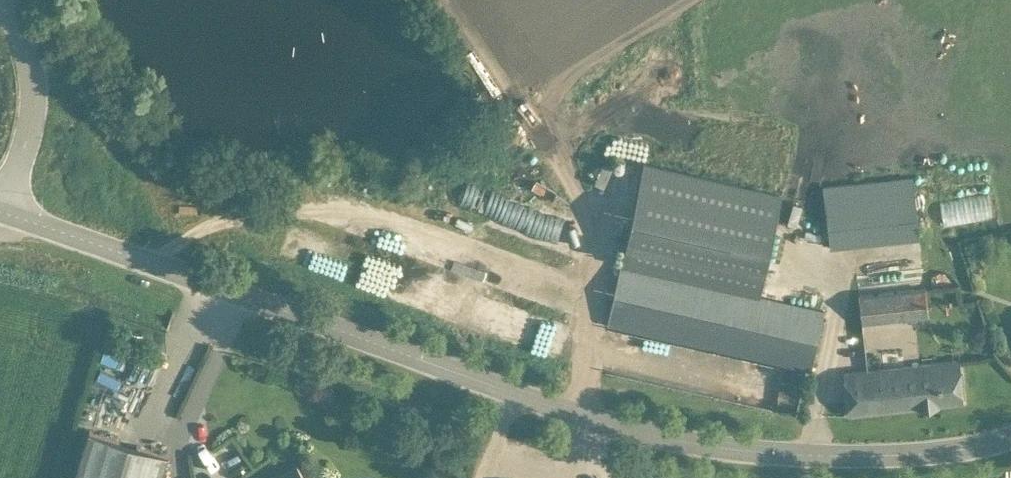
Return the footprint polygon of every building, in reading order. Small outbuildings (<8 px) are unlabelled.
[(825,179),(832,247),(924,237),(917,169),(825,179)] [(601,190),(609,193),(617,174),(609,171),(601,190)] [(950,223),(999,221),(997,192),(949,194),(950,223)] [(609,320),(828,373),(834,351),(822,348),(831,312),(623,262),(609,320)] [(929,312),(926,265),(854,270),(857,316),(929,312)] [(842,366),(848,411),(965,396),(959,351),(842,366)] [(82,477),(168,477),(176,447),(94,427),(82,477)] [(291,456),(260,477),(307,477),(291,456)]
